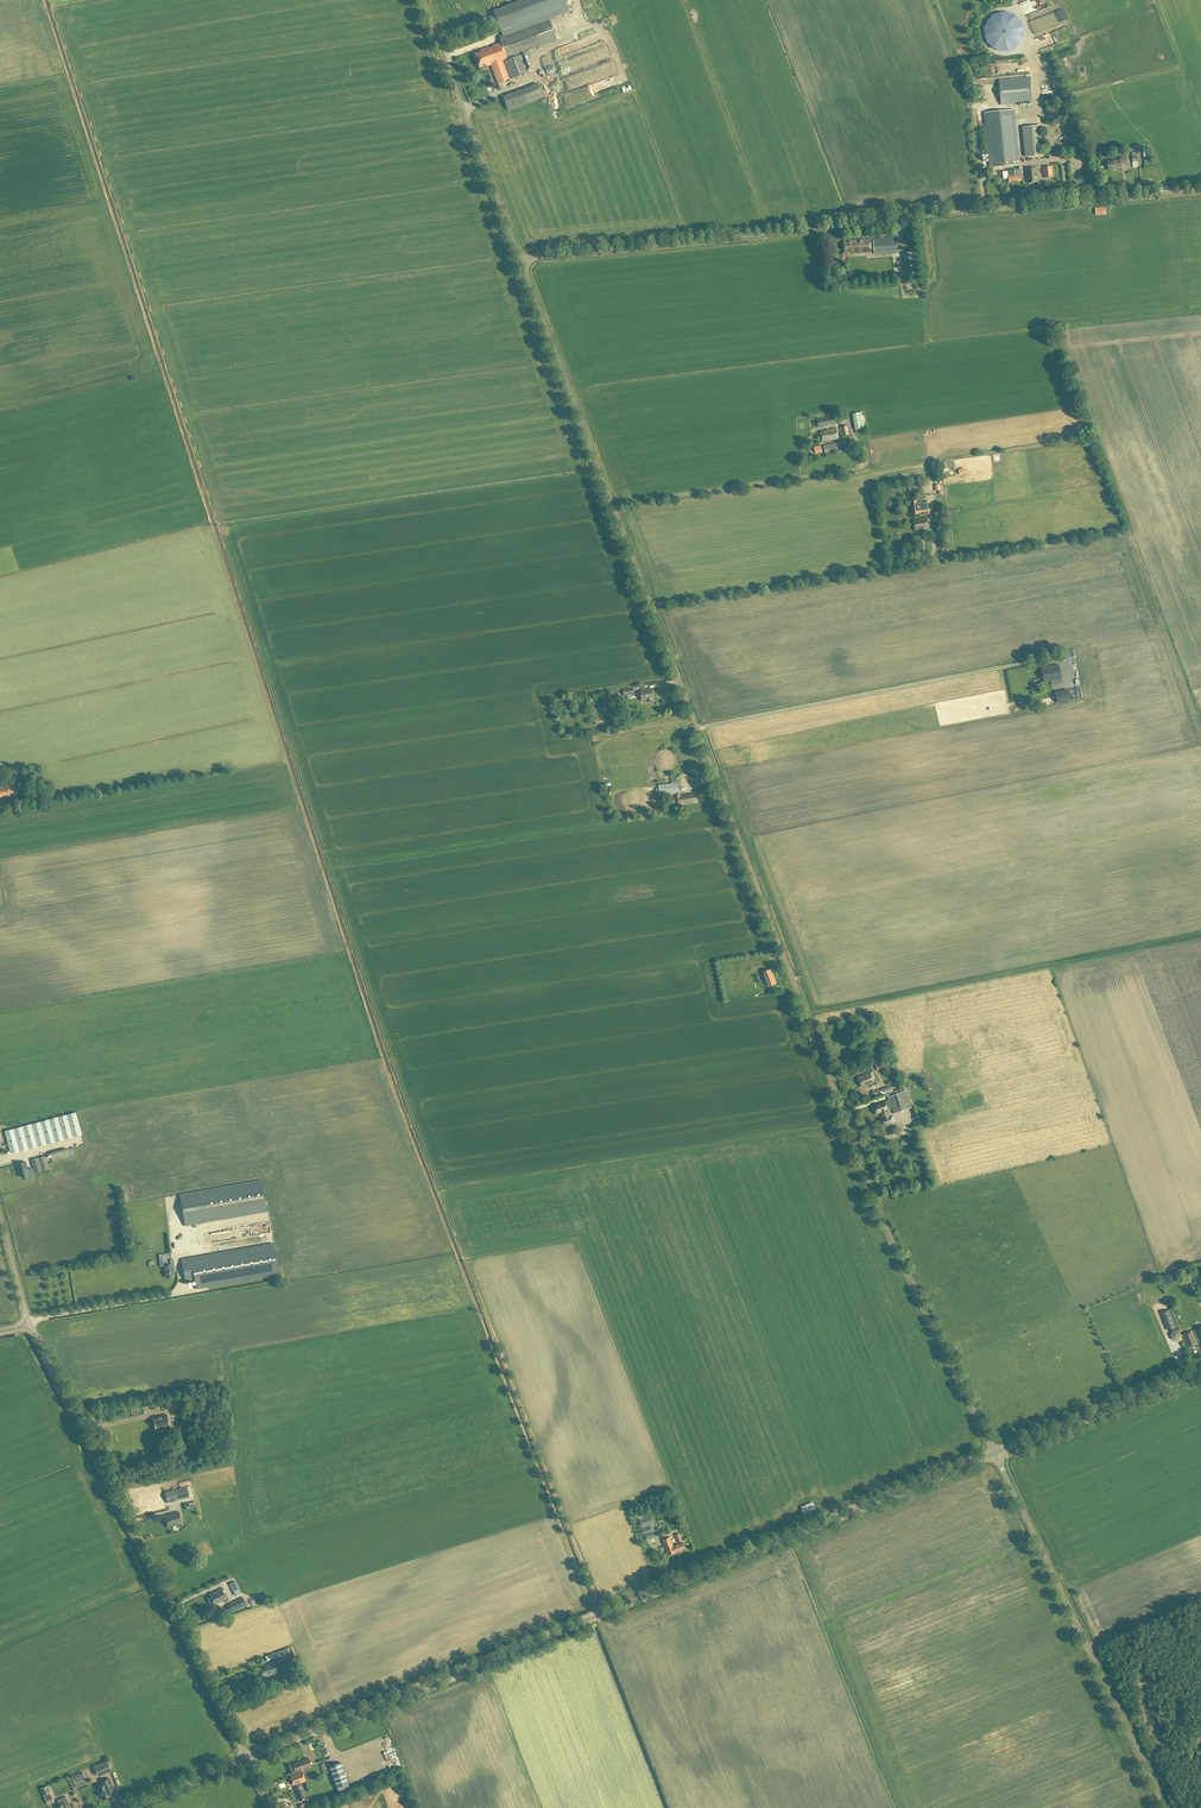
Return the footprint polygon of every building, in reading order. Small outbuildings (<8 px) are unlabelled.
[(502,35),(548,18),(568,10),(565,0),(524,0),(494,11),(502,35)] [(498,37),(500,42),(491,45),(492,47),(489,48),(488,47),(482,49),(482,51),(474,54),(479,68),(486,65),(487,66),(490,65),(497,83),(527,72),(520,54),(556,40),(548,18),(502,35),(498,37)] [(499,32),(496,25),(485,30),(488,36),(499,32)] [(584,33),(585,38),(598,34),(596,29),(584,33)] [(1055,67),(1050,69),(1052,75),(1054,75),(1056,80),(1059,79),(1055,67)] [(1029,77),(999,80),(1001,105),(1032,102),(1029,77)] [(599,83),(593,85),(595,93),(601,92),(599,83)] [(626,93),(634,89),(631,83),(623,86),(626,93)] [(538,84),(502,97),(507,110),(543,97),(538,84)] [(1067,114),(1065,105),(1065,104),(1045,109),(1048,121),(1068,117),(1067,114)] [(1014,110),(985,113),(990,167),(1020,164),(1014,110)] [(1023,127),(1026,157),(1043,155),(1040,125),(1023,127)] [(1119,160),(1107,161),(1108,169),(1121,168),(1120,164),(1127,164),(1126,156),(1119,157),(1119,160)] [(1051,166),(1043,167),(1044,177),(1053,177),(1051,166)] [(1037,168),(1026,169),(1027,183),(1038,182),(1037,168)] [(1021,169),(1007,170),(1008,181),(1021,180),(1021,169)] [(1106,207),(1095,208),(1096,215),(1106,215),(1106,207)] [(897,238),(873,239),(874,254),(898,253),(897,238)] [(870,239),(844,241),(845,253),(870,251),(870,239)] [(914,252),(904,253),(906,276),(916,275),(914,252)] [(855,430),(856,433),(866,432),(863,412),(852,413),(855,430)] [(834,417),(817,420),(818,427),(835,424),(834,417)] [(849,434),(847,426),(841,427),(842,435),(849,434)] [(829,441),(838,439),(836,428),(820,431),(822,442),(829,441)] [(825,453),(846,449),(844,442),(823,446),(825,453)] [(924,484),(915,486),(909,486),(910,491),(916,491),(916,496),(925,495),(924,484)] [(917,501),(911,501),(912,514),(919,513),(919,512),(928,511),(927,500),(921,501),(917,501)] [(941,522),(940,511),(932,512),(933,523),(941,522)] [(913,520),(914,531),(929,529),(928,518),(913,520)] [(1075,658),(1074,649),(1063,652),(1065,660),(1075,658)] [(1059,665),(1042,669),(1044,682),(1062,678),(1059,665)] [(634,688),(623,690),(624,696),(635,694),(634,688)] [(640,690),(641,695),(642,700),(647,699),(647,702),(653,701),(652,699),(653,698),(652,688),(640,690)] [(1068,689),(1055,692),(1058,704),(1070,701),(1068,689)] [(0,777),(0,778),(1,787),(0,787),(0,798),(10,797),(9,788),(12,788),(11,781),(17,780),(17,784),(25,783),(25,779),(22,779),(22,773),(10,774),(10,775),(0,777)] [(696,793),(680,795),(679,793),(678,783),(659,785),(660,796),(676,793),(678,805),(698,802),(696,793)] [(769,986),(775,984),(770,970),(763,972),(769,986)] [(883,1062),(875,1065),(878,1071),(886,1068),(883,1062)] [(874,1083),(871,1073),(858,1077),(861,1087),(874,1083)] [(906,1090),(888,1097),(894,1114),(912,1107),(906,1090)] [(885,1102),(874,1106),(877,1114),(881,1112),(883,1118),(881,1119),(884,1126),(893,1123),(885,1102)] [(82,1135),(76,1113),(5,1132),(10,1154),(82,1135)] [(53,1162),(69,1157),(67,1148),(50,1153),(53,1162)] [(49,1170),(45,1157),(31,1160),(35,1173),(49,1170)] [(26,1162),(16,1164),(20,1177),(29,1174),(26,1162)] [(261,1180),(179,1194),(185,1227),(267,1212),(261,1180)] [(197,1290),(278,1276),(273,1244),(182,1260),(186,1283),(195,1282),(197,1290)] [(164,1266),(166,1278),(175,1277),(174,1270),(173,1259),(167,1260),(168,1266),(164,1266)] [(1162,1312),(1169,1331),(1176,1328),(1170,1309),(1162,1312)] [(1183,1335),(1188,1347),(1199,1343),(1200,1346),(1200,1327),(1183,1335)] [(167,1409),(182,1406),(180,1397),(165,1400),(167,1409)] [(167,1414),(153,1417),(156,1431),(170,1429),(167,1414)] [(173,1491),(165,1493),(167,1503),(189,1497),(187,1487),(180,1489),(179,1487),(172,1489),(173,1491)] [(813,1502),(801,1507),(804,1515),(816,1510),(813,1502)] [(653,1524),(649,1510),(638,1514),(646,1540),(655,1537),(650,1525),(653,1524)] [(172,1527),(182,1524),(179,1512),(168,1515),(168,1516),(165,1517),(167,1527),(172,1526),(172,1527)] [(673,1546),(674,1546),(670,1537),(662,1540),(669,1556),(676,1553),(676,1552),(673,1546)] [(682,1542),(674,1546),(673,1546),(676,1552),(685,1549),(682,1542)] [(235,1581),(229,1584),(235,1596),(241,1593),(235,1581)] [(226,1599),(221,1590),(210,1595),(214,1605),(226,1599)] [(243,1598),(227,1605),(231,1612),(237,1609),(238,1610),(247,1606),(243,1598)] [(287,1648),(276,1653),(265,1656),(267,1661),(278,1658),(279,1661),(290,1657),(287,1648)] [(286,1671),(278,1674),(273,1662),(259,1668),(263,1678),(271,1675),(274,1682),(288,1676),(286,1671)] [(313,1756),(316,1763),(322,1761),(319,1754),(313,1756)] [(309,1758),(293,1764),(296,1772),(311,1766),(309,1758)] [(97,1775),(110,1769),(107,1761),(94,1767),(97,1775)] [(329,1766),(337,1787),(348,1783),(341,1762),(329,1766)] [(300,1783),(306,1781),(302,1771),(296,1773),(296,1774),(300,1783)] [(78,1783),(86,1780),(84,1774),(83,1775),(82,1773),(75,1775),(76,1777),(75,1778),(78,1783)] [(300,1783),(296,1774),(290,1776),(294,1785),(296,1784),(298,1788),(295,1789),(299,1801),(306,1799),(302,1787),(300,1783)] [(110,1793),(114,1791),(109,1779),(104,1780),(106,1783),(97,1787),(102,1800),(111,1796),(110,1793)] [(48,1786),(40,1789),(43,1795),(44,1795),(46,1801),(52,1799),(50,1793),(50,1792),(48,1786)] [(56,1807),(66,1807),(66,1806),(70,1805),(66,1797),(58,1800),(60,1805),(56,1807)]
